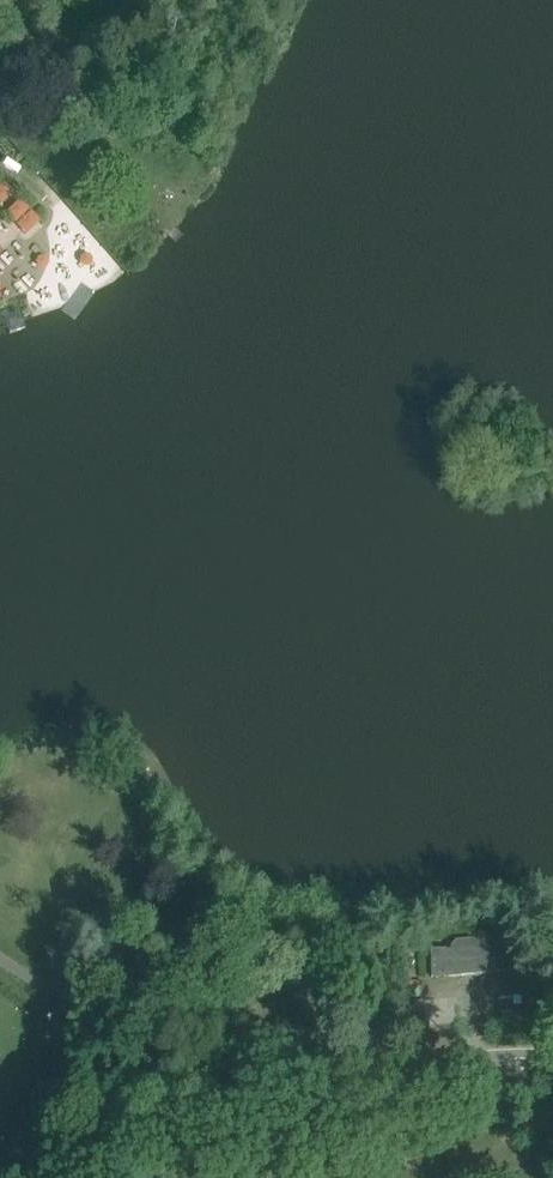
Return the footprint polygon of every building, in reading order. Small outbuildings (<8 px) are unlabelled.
[(431,950),(431,977),(446,977),(489,973),(504,970),(499,944),(484,947),(478,948),(478,944),(473,940),(456,941),(451,946),(452,950),(431,950)]
